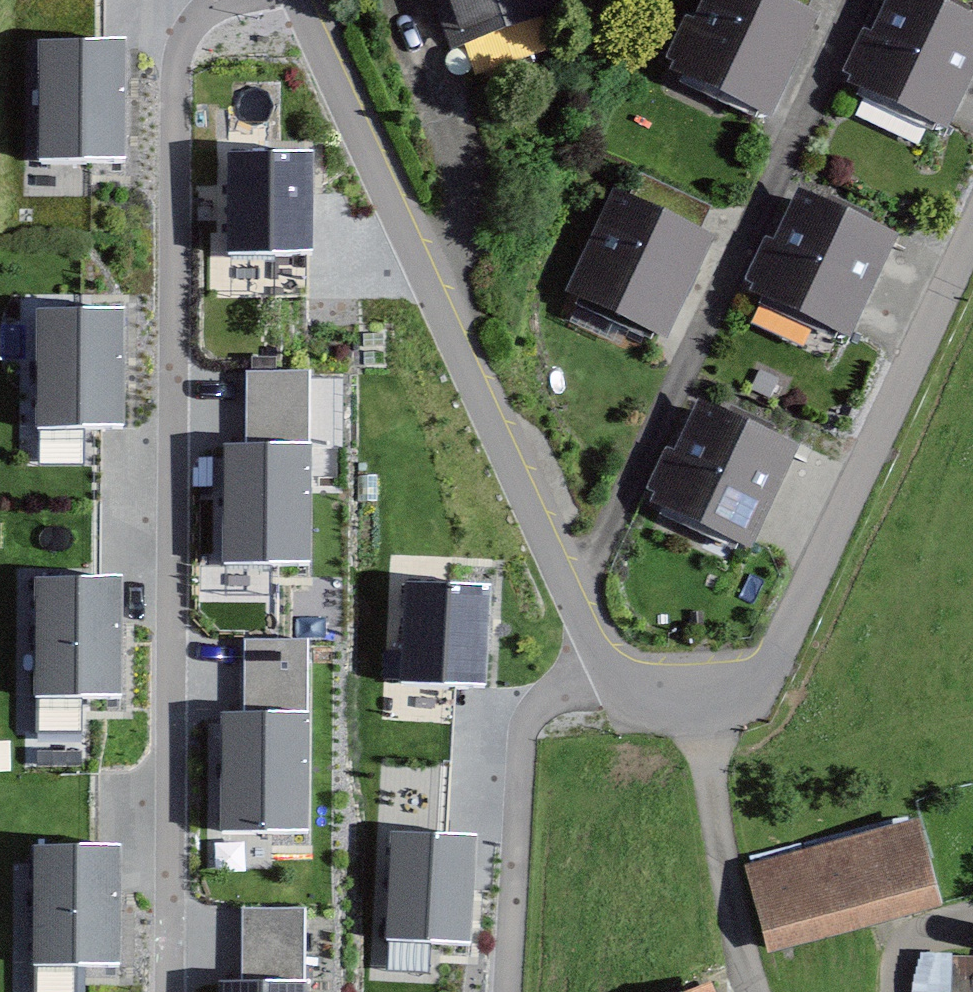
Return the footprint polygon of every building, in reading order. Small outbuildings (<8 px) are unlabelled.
[(449,54),(567,15),(562,0),(431,0),(449,54)] [(776,0),(706,0),(671,80),(773,125),(820,20),(776,0)] [(944,133),(972,72),(972,24),(922,0),(881,0),(841,83),(944,133)] [(124,42),(36,41),(36,160),(123,160),(124,42)] [(309,153),(228,153),(228,254),(309,254),(309,153)] [(899,237),(791,186),(742,288),(850,339),(899,237)] [(570,301),(665,345),(712,243),(617,200),(570,301)] [(126,311),(37,310),(35,425),(124,426),(126,311)] [(798,451),(700,402),(651,500),(748,550),(798,451)] [(223,439),(219,560),(305,562),(309,442),(223,439)] [(407,578),(497,579),(497,555),(407,554),(407,578)] [(123,575),(34,577),(36,697),(125,695),(123,575)] [(495,589),(405,584),(399,681),(489,686),(495,589)] [(307,833),(310,713),(220,711),(217,831),(307,833)] [(770,956),(938,913),(915,824),(747,867),(770,956)] [(475,835),(389,830),(382,939),(468,944),(475,835)] [(114,975),(114,845),(32,846),(33,975),(114,975)] [(958,964),(957,991),(972,991),(972,964),(958,964)] [(221,991),(308,991),(308,982),(221,980),(221,991)]
